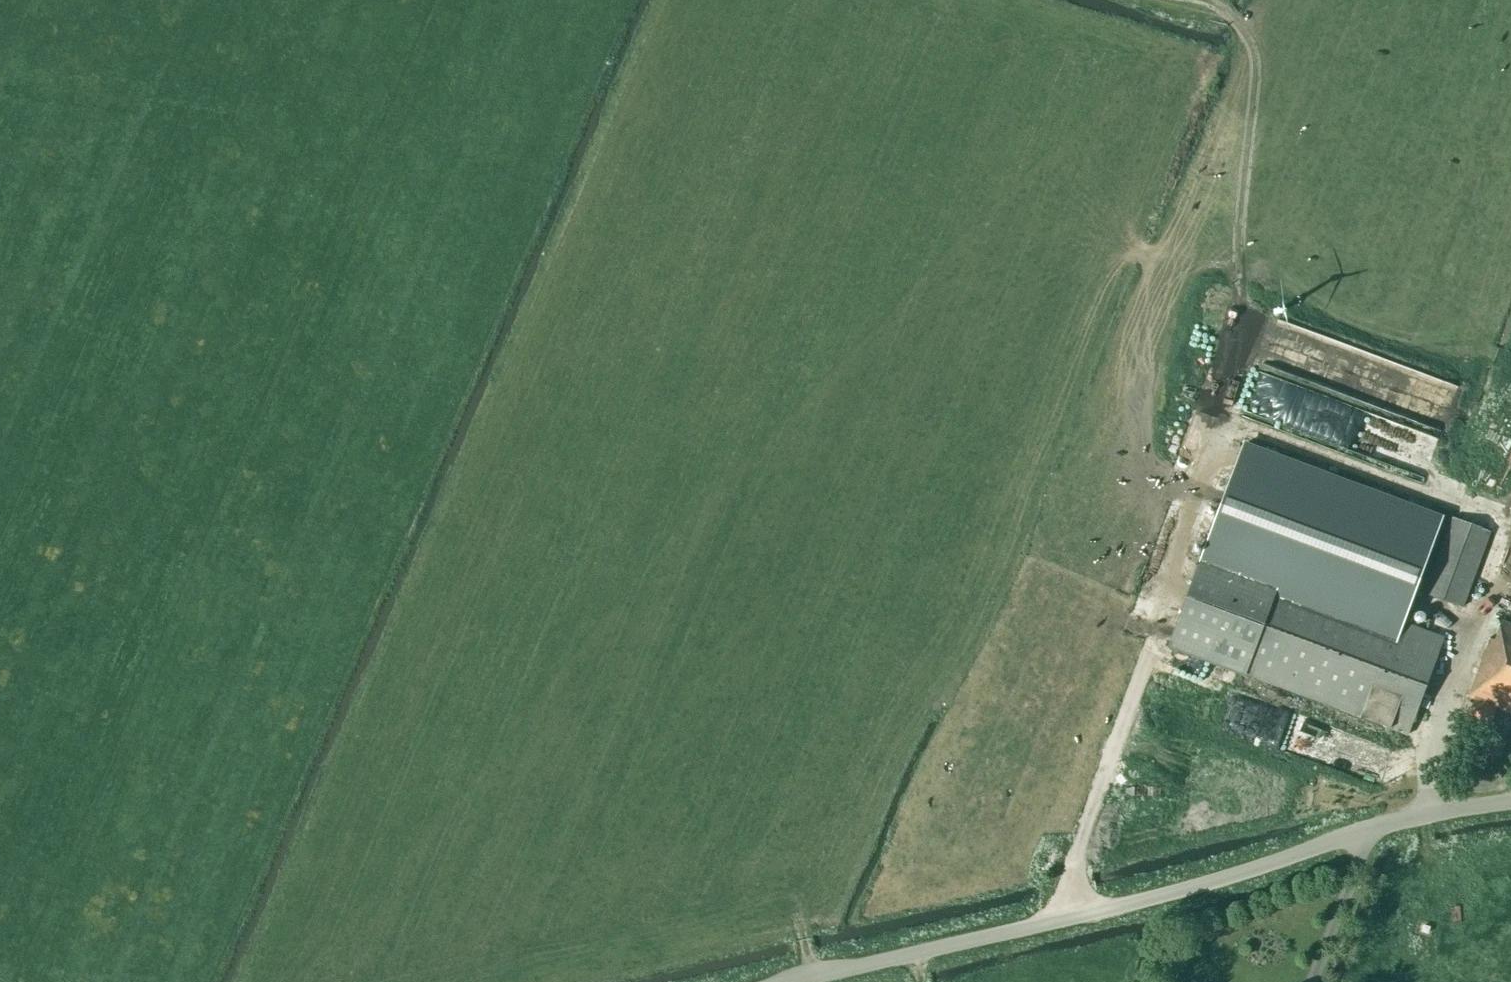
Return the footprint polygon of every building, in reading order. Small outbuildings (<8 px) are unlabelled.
[(1321,346),(1322,320),(1284,318),(1283,345),(1321,346)] [(1441,519),(1243,445),(1168,646),(1407,734),(1443,637),(1403,622),(1441,519)] [(1425,593),(1462,606),(1490,531),(1452,517),(1425,593)] [(1501,619),(1494,640),(1490,639),(1469,697),(1474,699),(1468,715),(1491,723),(1497,707),(1510,712),(1510,623),(1501,619)]
